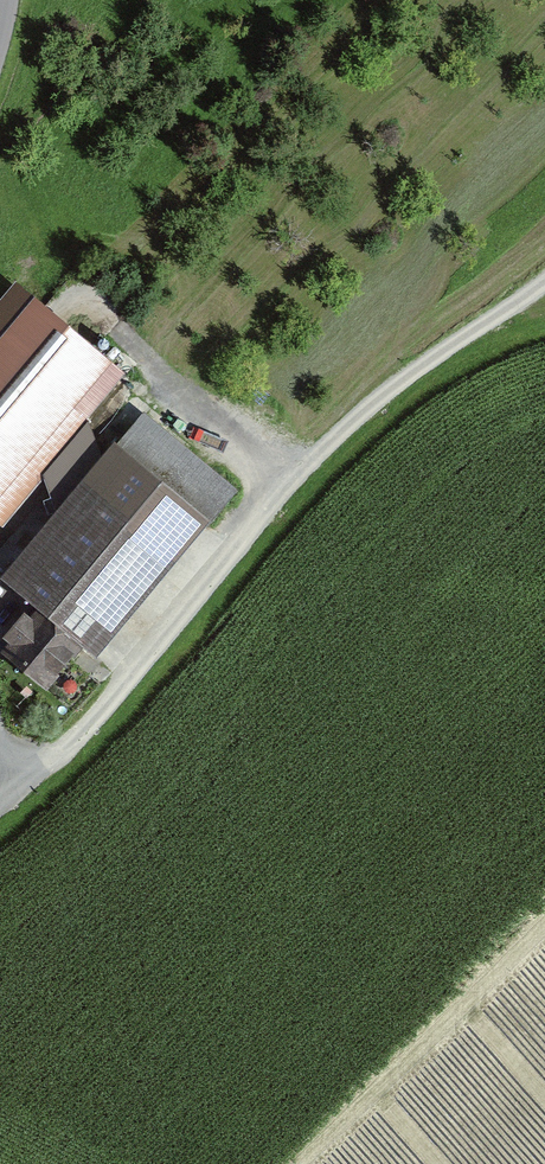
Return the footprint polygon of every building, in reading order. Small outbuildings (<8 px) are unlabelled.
[(125,369),(16,277),(0,296),(0,521),(3,523),(61,456),(56,451),(125,369)] [(119,438),(210,513),(207,517),(211,521),(238,487),(143,408),(119,438)] [(0,572),(0,573),(37,603),(83,642),(95,652),(207,517),(210,513),(119,438),(114,434),(0,572)] [(49,682),(83,642),(37,603),(30,612),(25,608),(4,633),(9,637),(3,644),(49,682)]
